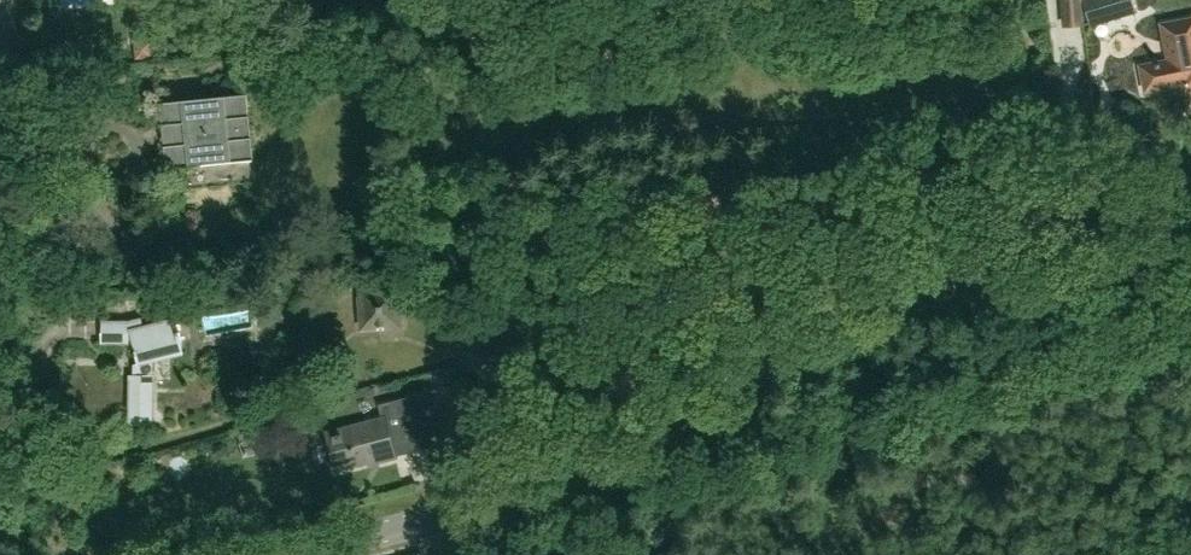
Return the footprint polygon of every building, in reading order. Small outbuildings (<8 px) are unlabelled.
[(1062,27),(1085,25),(1083,0),(1060,0),(1062,27)] [(1093,26),(1136,12),(1132,0),(1084,0),(1093,26)] [(1173,24),(1173,25),(1162,27),(1166,49),(1178,46),(1181,60),(1142,67),(1146,89),(1184,81),(1185,88),(1190,87),(1190,20),(1173,24)] [(150,38),(132,40),(134,58),(152,56),(150,38)] [(246,93),(158,103),(168,190),(255,181),(246,93)] [(392,291),(356,293),(358,329),(394,327),(392,291)] [(177,332),(174,319),(143,327),(141,320),(128,323),(102,323),(102,343),(133,343),(138,364),(134,365),(133,376),(130,376),(129,425),(152,426),(153,376),(152,377),(152,362),(182,354),(179,343),(183,342),(180,332),(177,332)] [(445,373),(432,377),(434,386),(448,382),(445,373)] [(385,419),(326,433),(335,470),(369,461),(369,463),(395,457),(391,443),(405,440),(403,435),(441,426),(433,394),(382,407),(385,419)]
